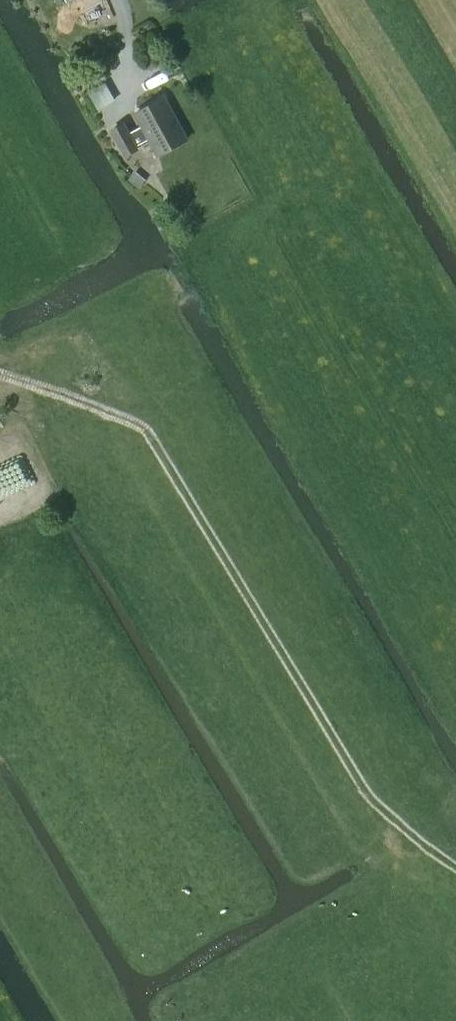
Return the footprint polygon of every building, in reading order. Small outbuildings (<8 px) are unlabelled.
[(124,123),(110,131),(123,155),(137,147),(136,145),(148,138),(157,154),(186,139),(163,97),(134,113),(141,125),(129,132),(124,123)]
